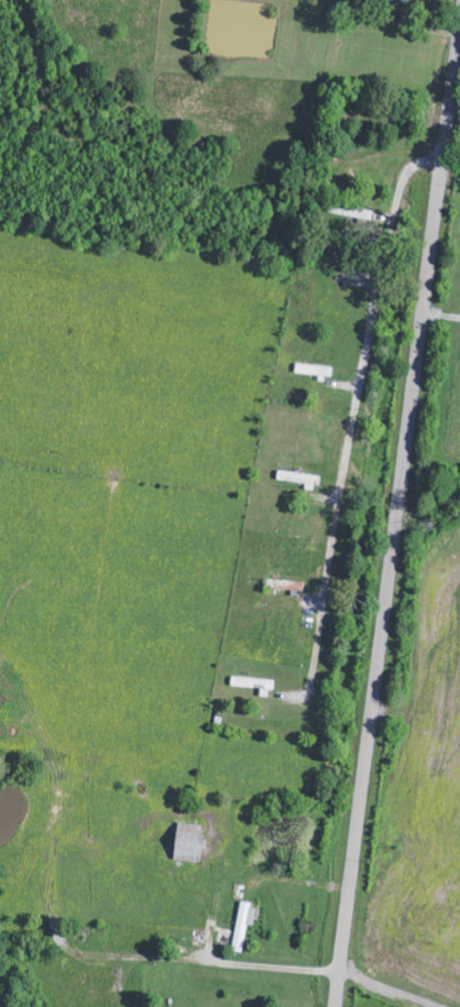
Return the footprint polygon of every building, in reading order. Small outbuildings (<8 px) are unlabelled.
[(307,483),(307,488),(321,489),(321,475),(279,472),(278,481),(307,483)] [(175,861),(203,862),(203,840),(175,839),(175,861)] [(233,950),(243,952),(248,924),(254,925),(258,905),(242,902),(233,950)]
